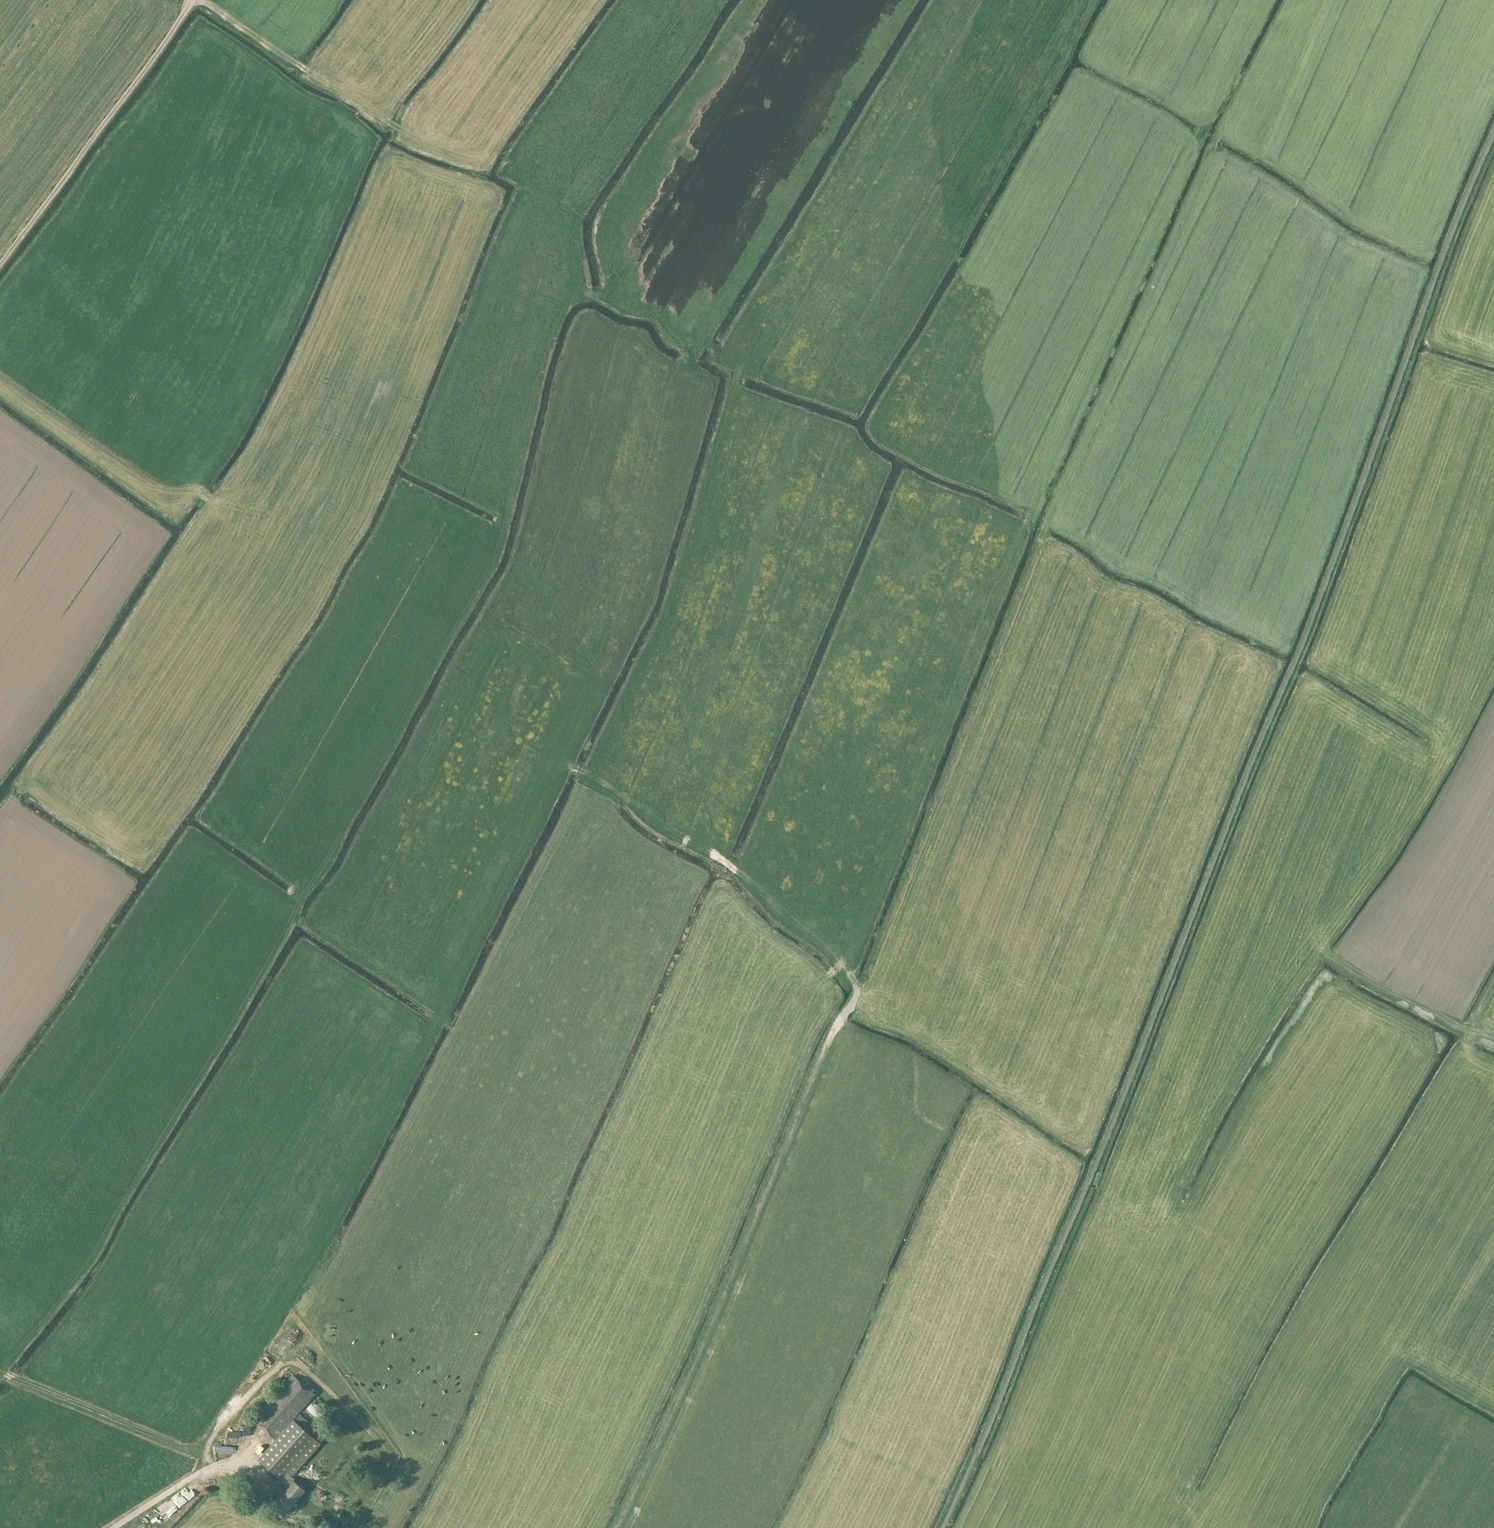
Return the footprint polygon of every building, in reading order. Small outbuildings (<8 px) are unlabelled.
[(253,1420),(275,1440),(315,1396),(293,1376),(253,1420)] [(305,1407),(311,1413),(315,1409),(309,1403),(305,1407)] [(320,1445),(294,1421),(259,1459),(288,1486),(275,1501),(293,1516),(297,1511),(292,1506),(304,1492),(293,1482),(295,1479),(292,1476),(320,1445)]
